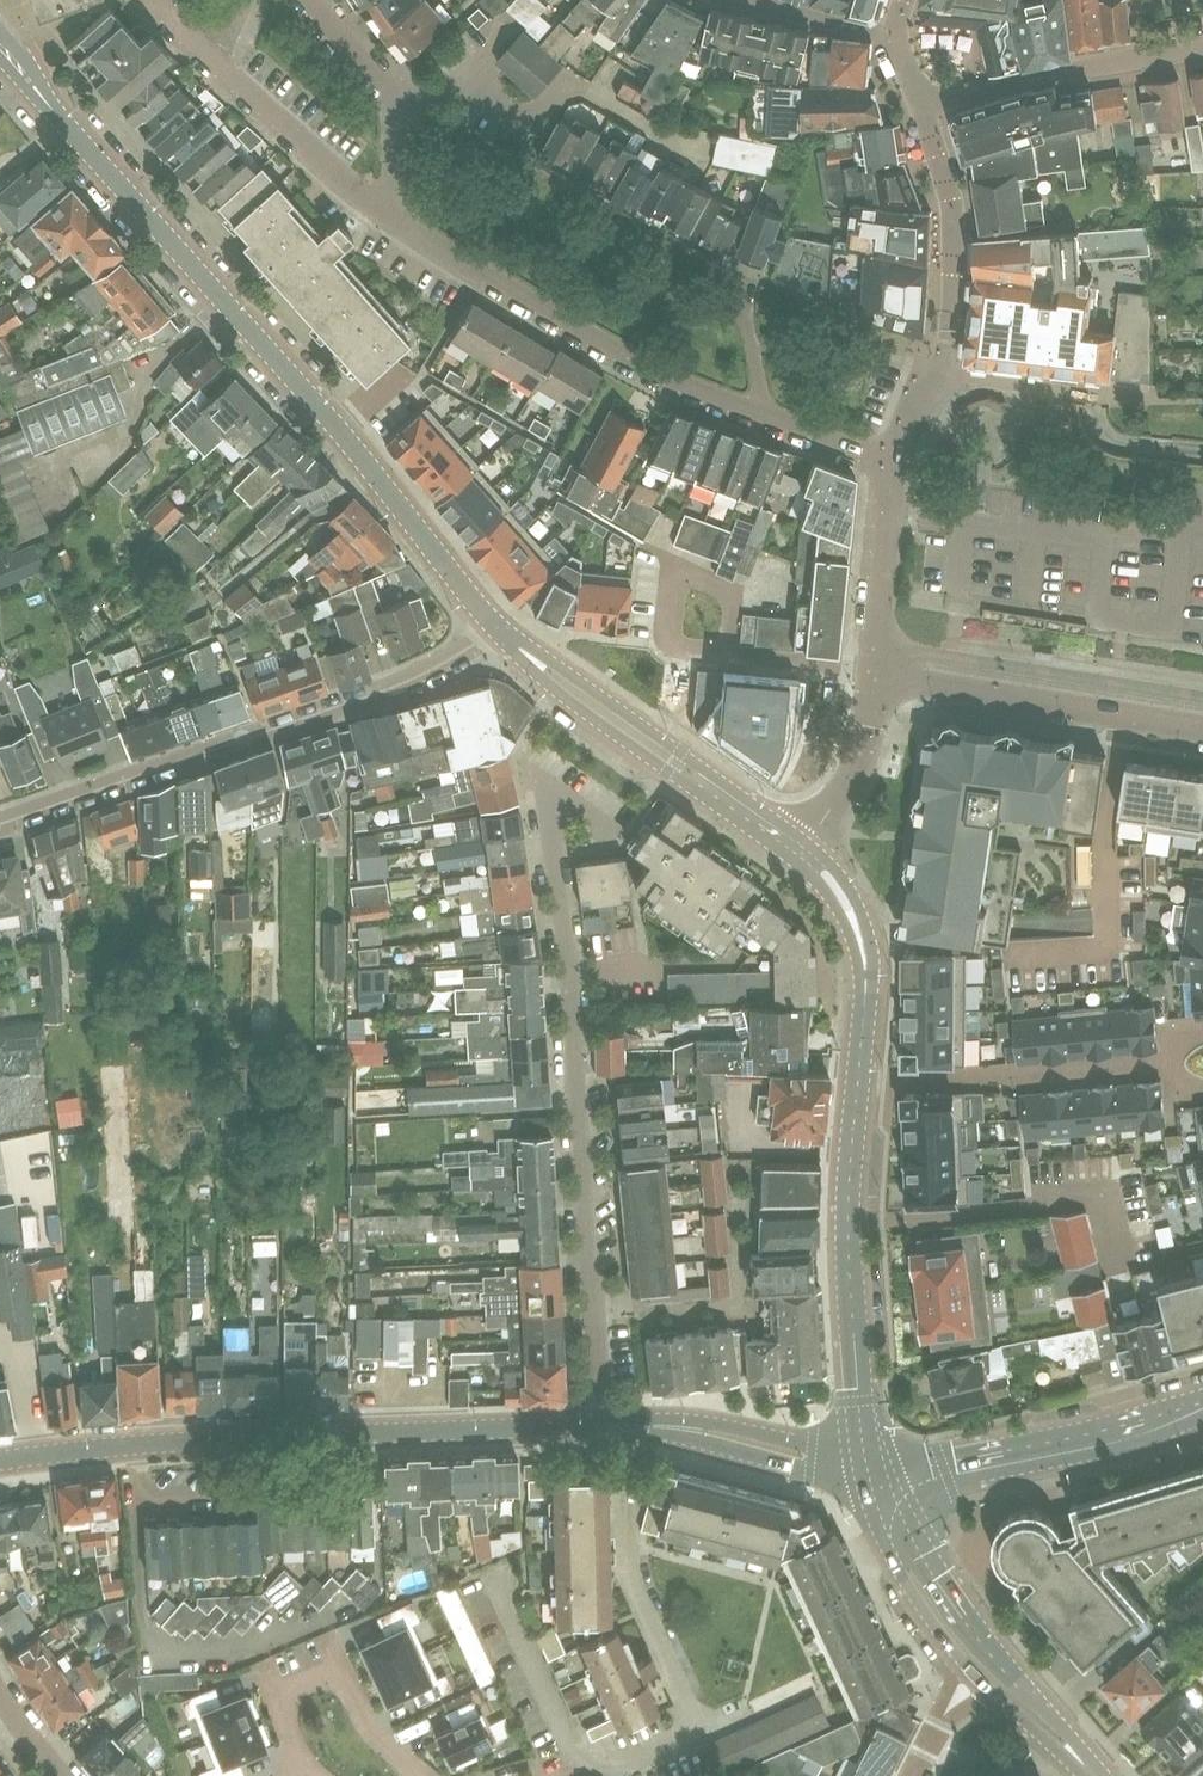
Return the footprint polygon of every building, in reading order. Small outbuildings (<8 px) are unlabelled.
[(38,16),(80,0),(32,0),(38,16)] [(420,0),(368,0),(365,2),(364,1),(360,4),(369,16),(374,11),(380,18),(386,26),(388,27),(420,0)] [(444,21),(426,0),(420,0),(388,27),(386,26),(383,28),(393,39),(397,35),(411,51),(444,21)] [(512,4),(508,0),(480,0),(494,15),(507,9),(512,4)] [(535,0),(515,0),(512,4),(507,9),(518,19),(535,0)] [(541,0),(535,0),(518,19),(529,28),(548,7),(541,0)] [(647,0),(581,0),(541,46),(558,60),(594,17),(603,23),(601,27),(620,40),(647,0)] [(671,0),(668,0),(631,55),(654,67),(643,88),(625,79),(616,94),(659,116),(666,101),(683,70),(680,69),(693,42),(705,16),(671,0)] [(884,0),(801,0),(872,17),(880,13),(884,0)] [(922,2),(924,2),(921,23),(965,27),(968,27),(978,28),(991,79),(1023,70),(1016,48),(1019,48),(1025,70),(1072,57),(1071,48),(1064,0),(922,0),(922,2)] [(1103,43),(1099,0),(1067,0),(1073,47),(1103,44),(1103,43)] [(1132,40),(1129,0),(1103,0),(1099,0),(1103,43),(1132,40)] [(158,62),(159,63),(162,60),(169,54),(170,53),(149,29),(149,30),(143,24),(136,23),(129,29),(110,8),(66,47),(115,102),(115,101),(158,62)] [(489,18),(480,8),(469,18),(474,23),(479,28),(489,18)] [(808,49),(811,33),(767,22),(766,25),(756,23),(756,19),(712,9),(710,19),(701,46),(693,42),(680,69),(683,70),(706,79),(709,69),(718,63),(719,60),(723,61),(723,63),(737,67),(733,80),(759,81),(761,73),(769,75),(776,79),(813,80),(814,56),(814,50),(808,49)] [(558,60),(541,46),(525,31),(524,32),(502,57),(498,62),(510,72),(536,95),(537,96),(563,65),(558,60)] [(867,84),(872,40),(835,36),(833,49),(828,48),(830,34),(816,33),(814,50),(814,56),(813,80),(826,80),(867,84)] [(181,64),(169,54),(162,60),(173,72),(181,64)] [(179,85),(159,63),(158,62),(115,101),(135,124),(179,85)] [(1192,75),(1199,116),(1202,116),(1202,73),(1192,75)] [(1186,126),(1179,78),(1141,83),(1147,119),(1158,117),(1160,130),(1186,126)] [(803,86),(772,83),(770,109),(755,108),(755,111),(744,110),(742,136),(746,137),(750,138),(755,139),(754,133),(797,134),(802,139),(807,135),(803,129),(802,129),(802,126),(801,126),(803,87),(803,86)] [(179,85),(135,124),(154,145),(198,106),(179,85)] [(1098,124),(1097,122),(1093,91),(1059,97),(1055,85),(1032,90),(1031,88),(978,105),(956,112),(952,121),(965,161),(973,158),(1019,143),(1048,135),(1079,128),(1098,124)] [(197,94),(203,101),(212,94),(205,87),(197,94)] [(885,120),(877,87),(867,87),(812,87),(803,87),(801,126),(802,126),(885,120)] [(1128,118),(1123,87),(1093,91),(1097,122),(1113,120),(1115,136),(1134,133),(1132,117),(1128,118)] [(223,103),(212,94),(203,101),(213,112),(223,103)] [(198,106),(154,145),(173,166),(217,128),(198,106)] [(577,174),(596,140),(597,141),(602,132),(576,117),(572,126),(559,120),(538,159),(551,166),(563,173),(566,168),(577,174)] [(906,160),(900,123),(887,125),(859,128),(862,145),(842,148),(841,130),(830,131),(829,149),(830,163),(839,162),(864,158),(865,166),(906,160)] [(1187,125),(1194,171),(1202,170),(1202,136),(1201,123),(1187,125)] [(243,142),(255,132),(247,125),(236,135),(243,142)] [(217,128),(173,166),(173,167),(192,187),(235,149),(217,128)] [(1084,167),(1079,128),(1048,135),(1019,143),(973,158),(976,176),(973,176),(982,232),(1046,222),(1043,198),(1025,200),(1020,176),(1084,167)] [(717,147),(714,162),(746,169),(773,174),(779,144),(755,139),(750,138),(746,137),(742,136),(720,131),(720,134),(717,147)] [(263,139),(255,132),(243,142),(250,150),(263,139)] [(616,190),(633,160),(638,151),(613,138),(609,147),(597,141),(596,140),(577,174),(574,179),(587,187),(600,193),(605,184),(615,190),(616,190)] [(1136,144),(1139,174),(1156,173),(1152,142),(1136,144)] [(637,214),(646,196),(645,196),(657,174),(646,168),(655,152),(643,145),(639,152),(638,151),(633,160),(616,190),(615,190),(610,199),(637,214)] [(217,205),(255,171),(236,149),(235,149),(192,187),(192,188),(211,209),(217,205)] [(915,196),(914,189),(910,187),(908,175),(910,172),(909,163),(906,163),(906,160),(865,166),(864,158),(839,162),(843,192),(849,192),(868,189),(869,199),(912,203),(911,199),(915,196)] [(11,234),(38,210),(34,206),(61,182),(54,174),(55,169),(49,162),(45,163),(42,160),(13,186),(25,199),(0,221),(0,222),(11,234)] [(665,217),(687,178),(662,164),(657,174),(645,196),(646,196),(657,202),(652,210),(665,217)] [(409,342),(333,256),(353,239),(337,220),(317,238),(287,205),(293,200),(261,165),(255,171),(217,205),(247,239),(242,244),(364,381),(391,357),(409,342)] [(780,256),(788,234),(778,232),(782,222),(785,215),(798,181),(767,177),(756,204),(739,249),(768,260),(771,253),(780,256)] [(695,223),(712,192),(687,178),(665,217),(678,225),(683,216),(694,222),(695,223)] [(66,230),(90,210),(73,188),(72,189),(33,222),(34,223),(15,239),(36,263),(43,257),(47,253),(54,247),(69,234),(66,230)] [(929,261),(931,211),(913,209),(912,203),(869,199),(868,189),(849,192),(847,202),(855,203),(850,246),(929,261)] [(725,255),(744,222),(733,215),(738,206),(712,192),(695,223),(694,222),(687,235),(699,242),(696,247),(710,254),(722,261),(722,260),(725,255)] [(108,232),(90,210),(66,230),(69,234),(54,247),(62,256),(71,248),(74,252),(90,240),(93,244),(108,232)] [(782,222),(778,232),(788,234),(795,236),(797,225),(782,222)] [(1147,226),(1078,232),(1080,259),(1151,254),(1147,226)] [(124,251),(108,232),(93,244),(90,240),(74,252),(85,265),(64,277),(73,287),(93,275),(124,251)] [(1081,281),(1081,277),(1080,259),(1078,232),(977,239),(978,273),(1035,280),(1036,277),(1034,260),(1056,258),(1057,279),(1064,279),(1081,281)] [(924,331),(929,261),(850,246),(846,246),(846,249),(835,248),(836,244),(795,236),(788,234),(780,256),(773,275),(799,286),(804,272),(822,279),(816,294),(863,314),(924,331)] [(47,253),(43,257),(36,263),(30,268),(38,277),(55,261),(47,253)] [(104,301),(112,310),(152,283),(128,256),(121,262),(93,280),(92,278),(69,293),(88,314),(104,301)] [(1115,334),(1113,334),(1085,332),(1092,277),(1081,277),(1081,281),(1064,279),(1057,279),(1055,300),(1033,298),(1035,280),(978,273),(978,279),(975,279),(973,295),(976,295),(970,336),(967,336),(965,351),(969,352),(967,360),(974,361),(974,365),(989,367),(990,363),(1031,368),(1030,372),(1046,374),(1046,370),(1087,375),(1086,379),(1102,381),(1102,377),(1110,378),(1115,334)] [(152,283),(112,310),(125,326),(97,349),(83,330),(63,344),(69,353),(24,371),(1,335),(0,336),(0,377),(12,398),(45,386),(45,388),(70,378),(71,381),(122,361),(120,357),(146,346),(148,345),(181,330),(169,316),(177,310),(152,283)] [(1120,290),(1113,334),(1115,334),(1110,378),(1152,384),(1154,295),(1120,290)] [(471,351),(493,315),(471,302),(450,338),(471,351)] [(1,335),(23,321),(10,303),(0,309),(0,336),(1,335)] [(492,363),(514,327),(493,315),(471,351),(492,363)] [(513,376),(535,340),(514,327),(492,363),(513,376)] [(556,353),(555,352),(535,340),(513,376),(535,389),(537,385),(536,384),(556,353)] [(196,386),(222,363),(202,341),(188,353),(185,350),(173,361),(155,383),(162,389),(165,391),(181,370),(196,386)] [(557,397),(579,361),(557,348),(555,352),(556,353),(536,384),(537,385),(557,397)] [(126,417),(116,392),(131,386),(122,361),(71,381),(70,378),(45,388),(49,396),(18,408),(34,452),(126,417)] [(579,410),(600,374),(579,361),(557,397),(579,410)] [(451,385),(457,373),(449,368),(442,380),(451,385)] [(466,378),(457,373),(451,385),(459,390),(466,378)] [(225,434),(226,434),(260,401),(234,375),(181,426),(207,452),(225,434)] [(432,382),(422,390),(431,401),(432,401),(445,390),(432,382)] [(493,409),(500,397),(491,392),(485,404),(493,409)] [(508,402),(500,397),(493,409),(502,414),(508,402)] [(243,452),(277,419),(260,401),(226,434),(243,452)] [(444,426),(426,406),(385,443),(403,463),(444,426)] [(626,407),(622,415),(609,409),(608,410),(610,411),(605,421),(603,420),(602,422),(604,423),(599,432),(597,431),(596,433),(598,434),(593,443),(591,442),(590,444),(592,445),(587,454),(585,453),(584,455),(586,456),(579,468),(571,464),(557,489),(561,490),(611,520),(619,505),(622,498),(620,496),(628,481),(618,475),(619,473),(621,474),(622,472),(620,471),(625,461),(627,462),(628,460),(626,460),(631,451),(632,452),(633,450),(632,449),(637,439),(639,440),(640,438),(638,438),(643,429),(644,430),(645,428),(632,421),(637,413),(626,407)] [(670,473),(693,418),(669,408),(642,462),(670,473)] [(481,410),(476,418),(488,426),(493,417),(481,410)] [(493,417),(488,426),(501,433),(506,424),(493,417)] [(536,433),(542,422),(534,417),(527,428),(536,433)] [(692,482),(714,427),(693,418),(670,473),(692,482)] [(142,443),(157,430),(150,421),(140,429),(142,443)] [(254,489),(300,443),(280,422),(253,449),(262,458),(233,486),(242,495),(251,486),(254,489)] [(551,427),(542,422),(536,433),(544,438),(551,427)] [(444,426),(403,463),(420,482),(461,446),(444,426)] [(715,491),(736,435),(714,427),(692,482),(715,491)] [(737,500),(759,444),(736,435),(715,491),(737,500)] [(527,436),(522,445),(534,452),(539,443),(527,436)] [(292,487),(318,461),(300,443),(254,489),(251,486),(242,495),(252,504),(280,476),(292,487)] [(779,484),(790,454),(780,450),(780,452),(759,444),(737,500),(759,509),(770,480),(779,484)] [(461,446),(420,482),(420,483),(421,483),(436,500),(437,501),(475,467),(476,468),(479,466),(461,446)] [(150,465),(136,450),(108,478),(122,492),(150,465)] [(549,450),(542,462),(551,467),(558,454),(549,450)] [(36,494),(21,459),(20,458),(0,467),(0,505),(2,508),(36,494)] [(320,459),(318,461),(292,487),(257,522),(259,524),(245,539),(256,550),(272,536),(285,523),(280,518),(290,508),(292,509),(301,501),(299,499),(301,497),(312,508),(326,497),(346,488),(342,483),(343,482),(320,459)] [(802,492),(810,495),(852,509),(856,475),(813,460),(802,492)] [(542,462),(535,475),(544,480),(551,467),(542,462)] [(447,518),(452,523),(492,487),(490,484),(476,468),(475,467),(437,501),(436,500),(434,503),(447,518)] [(492,487),(452,523),(468,541),(469,542),(507,508),(507,509),(510,506),(509,505),(492,487)] [(632,493),(624,506),(652,524),(660,510),(632,493)] [(183,513),(165,494),(144,514),(163,533),(183,513)] [(321,566),(374,517),(354,495),(332,516),(342,526),(310,555),(319,565),(321,566)] [(848,541),(852,509),(810,495),(798,524),(848,541)] [(557,499),(553,508),(566,514),(570,506),(557,499)] [(652,524),(624,506),(623,508),(619,505),(611,520),(635,534),(643,539),(652,524)] [(222,506),(201,526),(207,532),(230,512),(222,506)] [(468,541),(465,544),(466,546),(483,564),(524,527),(507,509),(507,508),(469,542),(468,541)] [(754,523),(748,539),(747,543),(760,548),(772,515),(758,510),(754,523)] [(583,513),(578,521),(590,529),(595,520),(583,513)] [(688,550),(700,520),(684,514),(672,544),(688,550)] [(748,539),(754,523),(737,516),(731,532),(748,539)] [(354,559),(363,568),(394,538),(374,517),(321,566),(315,571),(326,583),(341,568),(343,570),(354,559)] [(595,520),(590,529),(603,536),(608,528),(595,520)] [(703,556),(715,526),(700,520),(688,550),(703,556)] [(194,546),(201,539),(183,521),(166,537),(185,556),(194,546)] [(844,580),(848,541),(798,524),(793,580),(799,581),(795,618),(743,613),(740,644),(837,653),(844,580)] [(719,562),(731,532),(715,526),(703,556),(718,562),(719,562)] [(524,527),(483,564),(483,565),(484,565),(499,582),(499,583),(500,584),(541,547),(524,527)] [(613,531),(608,539),(620,546),(625,538),(613,531)] [(737,570),(746,545),(747,543),(748,539),(731,532),(719,562),(718,562),(714,571),(734,580),(737,570)] [(185,556),(196,568),(213,552),(201,539),(194,546),(185,556)] [(20,550),(5,556),(14,578),(44,566),(35,544),(20,550)] [(541,547),(500,584),(516,602),(517,603),(518,604),(518,603),(524,598),(524,597),(558,566),(557,565),(541,547)] [(558,566),(524,597),(524,598),(534,609),(534,610),(533,610),(533,611),(556,623),(557,622),(558,620),(572,622),(573,622),(579,570),(580,570),(581,558),(571,553),(557,565),(558,566)] [(5,556),(0,558),(0,584),(14,578),(5,556)] [(414,563),(399,572),(410,590),(425,581),(414,563)] [(572,622),(572,625),(574,625),(598,627),(598,628),(599,628),(604,573),(580,570),(579,570),(573,622),(572,622)] [(604,573),(599,628),(625,631),(631,576),(604,573)] [(420,597),(383,610),(372,577),(353,585),(369,629),(383,624),(392,652),(422,642),(417,629),(430,625),(420,597)] [(238,612),(261,600),(244,581),(224,597),(238,612)] [(370,675),(364,658),(369,656),(364,641),(372,638),(369,629),(353,585),(352,585),(327,596),(345,646),(329,652),(341,686),(370,675)] [(283,589),(261,600),(238,612),(254,628),(294,610),(283,589)] [(307,624),(302,610),(277,618),(283,632),(307,624)] [(246,657),(240,640),(228,644),(234,661),(246,657)] [(224,687),(217,665),(218,664),(210,642),(198,647),(225,725),(250,716),(238,682),(224,687)] [(298,646),(303,661),(280,668),(292,702),(325,691),(308,643),(298,646)] [(141,661),(134,644),(104,655),(111,671),(141,661)] [(225,725),(198,647),(189,650),(194,666),(195,671),(194,671),(202,694),(188,699),(201,734),(225,725)] [(113,713),(105,695),(88,656),(72,662),(75,682),(82,701),(66,707),(84,752),(97,747),(98,750),(109,745),(98,718),(113,713)] [(292,702),(280,668),(258,676),(253,661),(242,665),(259,714),(270,710),(292,702)] [(201,734),(188,699),(172,705),(164,681),(157,664),(147,668),(176,742),(201,734)] [(683,682),(703,685),(706,669),(686,665),(683,682)] [(176,742),(147,668),(138,671),(145,688),(153,711),(141,715),(154,750),(176,742)] [(794,736),(797,715),(798,715),(800,714),(801,713),(801,712),(802,710),(802,709),(801,707),(800,706),(799,705),(798,705),(800,679),(723,671),(716,736),(776,778),(778,774),(781,770),(783,766),(785,762),(787,758),(789,754),(791,750),(792,745),(793,741),(794,736)] [(459,765),(506,753),(536,706),(516,689),(515,690),(516,690),(515,692),(502,683),(503,681),(504,681),(504,680),(498,677),(492,676),(485,675),(479,676),(473,677),(468,679),(463,682),(459,685),(455,689),(451,693),(349,722),(351,729),(358,762),(359,768),(361,767),(366,788),(374,786),(392,782),(459,765)] [(84,752),(66,707),(49,714),(42,696),(29,679),(14,685),(35,737),(48,732),(62,765),(73,760),(72,757),(84,752)] [(105,695),(113,713),(131,758),(154,750),(141,715),(129,719),(117,690),(105,695)] [(14,781),(24,776),(29,778),(38,774),(38,771),(41,769),(25,733),(18,736),(8,712),(0,716),(0,749),(14,781)] [(339,785),(343,771),(342,766),(344,765),(358,762),(351,729),(337,732),(336,727),(304,737),(327,807),(315,811),(322,832),(323,837),(336,833),(328,807),(339,804),(333,786),(339,785)] [(1009,817),(1096,829),(1106,756),(1075,752),(1076,746),(949,728),(949,735),(938,742),(932,741),(905,930),(1002,944),(1009,945),(1009,940),(1022,850),(997,846),(1000,823),(1009,817)] [(327,807),(304,737),(280,745),(288,783),(301,779),(312,812),(299,816),(306,837),(322,832),(315,811),(327,807)] [(281,784),(272,748),(242,758),(251,794),(250,812),(250,824),(279,816),(280,792),(281,784)] [(484,784),(512,777),(506,753),(459,765),(462,779),(421,788),(423,797),(429,796),(484,784)] [(227,820),(250,812),(251,794),(242,758),(214,768),(220,799),(213,801),(215,818),(218,830),(229,827),(227,820)] [(1148,817),(1156,766),(1128,762),(1120,812),(1147,817),(1148,817)] [(1173,832),(1182,771),(1157,767),(1157,766),(1156,766),(1148,817),(1147,817),(1145,828),(1173,832)] [(211,827),(209,770),(175,782),(176,828),(211,827)] [(1202,828),(1202,773),(1182,770),(1182,771),(1173,832),(1202,837),(1202,831),(1202,828)] [(480,810),(518,801),(512,777),(484,784),(429,796),(432,811),(458,805),(477,800),(480,810)] [(176,829),(176,828),(175,782),(141,795),(143,849),(164,849),(163,830),(176,829)] [(392,782),(374,786),(377,800),(395,796),(392,782)] [(364,796),(362,789),(351,792),(349,795),(351,800),(364,796)] [(140,835),(127,799),(92,812),(105,847),(140,835)] [(763,888),(746,876),(717,855),(693,838),(702,825),(674,805),(657,828),(649,822),(631,848),(626,854),(573,862),(579,905),(596,903),(600,930),(615,928),(611,901),(629,898),(627,880),(632,879),(651,892),(647,898),(718,950),(738,922),(772,947),(773,970),(666,972),(667,978),(667,1005),(720,1004),(745,1004),(745,985),(773,985),(773,1003),(816,1002),(815,945),(809,940),(809,932),(759,897),(758,896),(763,888)] [(522,832),(518,808),(452,819),(432,822),(434,836),(424,837),(426,846),(446,843),(522,832)] [(368,829),(366,809),(355,811),(356,830),(368,829)] [(86,876),(78,817),(53,825),(60,845),(61,844),(72,878),(86,876)] [(72,878),(61,844),(60,845),(53,825),(29,834),(35,870),(40,869),(44,884),(49,883),(52,893),(61,890),(74,887),(74,885),(72,878)] [(448,857),(486,851),(487,861),(525,856),(522,832),(446,843),(448,857)] [(377,851),(376,835),(356,837),(358,853),(377,851)] [(1146,854),(1145,843),(1130,843),(1130,855),(1145,854),(1146,854)] [(1098,871),(1096,844),(1083,845),(1085,872),(1098,871)] [(189,878),(212,878),(212,874),(213,874),(213,851),(189,851),(189,878)] [(1157,869),(1157,854),(1146,854),(1145,854),(1145,870),(1157,869)] [(0,858),(0,911),(18,908),(22,932),(36,929),(30,876),(29,868),(27,868),(28,871),(20,872),(17,855),(0,858)] [(529,879),(525,856),(487,861),(489,873),(475,875),(475,873),(442,878),(444,891),(458,889),(529,879)] [(1195,870),(1197,858),(1182,856),(1180,867),(1195,870)] [(143,882),(142,857),(128,857),(129,882),(143,882)] [(161,881),(174,880),(172,861),(160,862),(161,881)] [(1157,885),(1157,869),(1145,870),(1145,885),(1157,885)] [(221,874),(213,874),(212,874),(212,878),(213,878),(213,898),(217,953),(223,953),(223,934),(229,934),(229,932),(251,932),(248,889),(222,890),(221,874)] [(1191,875),(1187,905),(1192,905),(1193,904),(1202,906),(1202,877),(1191,875)] [(416,893),(414,878),(389,880),(390,896),(416,893)] [(532,903),(529,879),(458,889),(460,902),(470,901),(472,911),(476,910),(488,909),(532,903)] [(352,904),(389,899),(387,882),(350,887),(352,904)] [(74,888),(74,887),(61,890),(64,908),(80,906),(77,888),(74,888)] [(391,916),(389,899),(352,904),(352,905),(348,906),(350,921),(391,916)] [(146,928),(171,927),(170,903),(146,904),(146,928)] [(536,927),(532,903),(488,909),(476,910),(480,935),(536,927)] [(1193,904),(1192,905),(1188,931),(1202,933),(1202,906),(1193,904)] [(1146,925),(1146,910),(1135,910),(1135,925),(1146,925)] [(252,921),(251,941),(262,941),(263,922),(252,921)] [(347,973),(345,921),(322,922),(324,974),(347,973)] [(381,941),(379,924),(358,927),(360,944),(381,941)] [(1147,940),(1146,925),(1135,925),(1135,940),(1147,940)] [(539,951),(536,927),(480,935),(454,938),(456,954),(500,948),(501,956),(539,951)] [(1202,962),(1202,933),(1188,931),(1184,959),(1191,960),(1202,962)] [(63,981),(60,939),(37,942),(44,1012),(63,1010),(61,981),(63,981)] [(92,971),(91,942),(70,943),(71,972),(92,971)] [(379,963),(377,947),(358,948),(359,964),(379,963)] [(967,982),(967,954),(905,953),(905,981),(967,982)] [(542,983),(540,958),(494,962),(495,974),(462,976),(463,987),(485,985),(485,987),(542,983)] [(1150,970),(1148,958),(1145,958),(1133,959),(1134,971),(1150,970)] [(1191,960),(1197,1016),(1202,1015),(1202,962),(1191,960)] [(1005,981),(1003,966),(992,967),(993,982),(1005,981)] [(372,993),(372,992),(373,969),(358,969),(358,994),(372,993)] [(967,1009),(967,982),(905,981),(905,1009),(967,1009)] [(1006,996),(1005,981),(993,982),(995,997),(1006,996)] [(1167,994),(1166,982),(1151,983),(1152,995),(1165,994),(1167,994)] [(543,1006),(542,983),(485,987),(487,1010),(508,1009),(543,1006)] [(1076,1001),(1075,990),(1059,991),(1060,1003),(1076,1001)] [(382,992),(372,992),(372,993),(358,994),(359,1009),(383,1008),(382,992)] [(1026,1010),(1024,995),(1013,996),(1014,1011),(1026,1010)] [(1111,1053),(1107,1011),(1108,1011),(1107,1005),(1060,1010),(1060,1016),(1061,1016),(1065,1058),(1111,1053)] [(545,1030),(543,1006),(508,1009),(509,1017),(466,1018),(467,1035),(471,1034),(471,1036),(522,1032),(545,1030)] [(810,1009),(802,1008),(802,1006),(749,1007),(731,1011),(739,1039),(693,1039),(673,1048),(673,1071),(711,1071),(727,1071),(736,1071),(799,1072),(798,1070),(801,1069),(796,1055),(807,1054),(807,1033),(808,1023),(810,1009)] [(1156,1035),(1155,1020),(1154,1020),(1153,1007),(1108,1011),(1107,1011),(1111,1053),(1157,1048),(1156,1035)] [(966,1039),(967,1009),(905,1009),(904,1038),(966,1039)] [(367,1042),(367,1041),(366,1016),(348,1016),(347,1042),(347,1043),(367,1042)] [(1065,1058),(1061,1016),(1060,1016),(1015,1020),(1017,1045),(1019,1061),(1019,1062),(1065,1058)] [(1011,1036),(1009,1020),(997,1021),(999,1037),(1011,1036)] [(42,1021),(0,1027),(0,1050),(45,1043),(42,1021)] [(627,1032),(595,1026),(596,1074),(614,1073),(625,1073),(624,1046),(628,1046),(627,1032)] [(547,1053),(545,1030),(522,1032),(471,1036),(472,1046),(500,1044),(501,1056),(512,1055),(512,1056),(547,1053)] [(966,1065),(966,1039),(904,1038),(904,1049),(904,1065),(920,1065),(966,1065)] [(367,1042),(347,1043),(349,1066),(383,1064),(382,1040),(367,1041),(367,1042)] [(1019,1061),(1017,1045),(1006,1047),(1007,1062),(1019,1061)] [(549,1077),(547,1053),(512,1056),(513,1063),(494,1065),(494,1071),(457,1073),(456,1068),(425,1070),(426,1085),(549,1077)] [(727,1071),(711,1071),(711,1082),(708,1082),(708,1100),(717,1100),(727,1100),(727,1080),(727,1071)] [(828,1073),(799,1072),(736,1071),(727,1071),(727,1080),(768,1079),(767,1095),(758,1094),(756,1120),(770,1121),(769,1135),(821,1139),(828,1073)] [(549,1077),(426,1085),(408,1087),(410,1112),(550,1103),(549,1077)] [(325,1078),(324,1096),(346,1097),(346,1079),(325,1078)] [(615,1083),(617,1109),(663,1104),(661,1078),(615,1083)] [(1164,1110),(1162,1095),(1160,1082),(1114,1086),(1118,1128),(1164,1124),(1163,1110),(1164,1110)] [(267,1103),(266,1085),(249,1085),(249,1104),(267,1103)] [(1118,1128),(1114,1086),(1068,1091),(1072,1133),(1118,1128)] [(1072,1133),(1068,1091),(1022,1095),(1022,1096),(1024,1112),(1026,1137),(1072,1133)] [(967,1122),(966,1092),(920,1094),(903,1094),(904,1111),(905,1123),(961,1120),(961,1122),(967,1122)] [(382,1114),(382,1096),(360,1097),(359,1115),(382,1114)] [(1024,1112),(1022,1096),(1011,1098),(1012,1113),(1024,1112)] [(666,1128),(663,1104),(617,1109),(620,1133),(666,1128)] [(714,1113),(699,1115),(700,1125),(715,1124),(714,1113)] [(521,1137),(548,1136),(547,1115),(520,1117),(521,1137)] [(1020,1133),(1018,1118),(1007,1119),(1008,1134),(1020,1133)] [(414,1120),(360,1122),(360,1142),(415,1140),(414,1120)] [(498,1120),(481,1121),(482,1140),(499,1139),(498,1120)] [(962,1148),(961,1122),(961,1120),(905,1123),(906,1151),(962,1148)] [(700,1125),(701,1135),(716,1134),(715,1124),(700,1125)] [(668,1155),(666,1128),(620,1133),(622,1159),(668,1155)] [(1182,1146),(1181,1134),(1179,1134),(1165,1135),(1166,1147),(1182,1146)] [(491,1152),(490,1149),(471,1150),(471,1151),(448,1152),(447,1152),(448,1165),(469,1164),(503,1163),(503,1162),(553,1159),(552,1137),(552,1136),(548,1136),(521,1137),(503,1138),(503,1152),(491,1152)] [(1087,1157),(1085,1141),(1074,1143),(1075,1158),(1087,1157)] [(1041,1162),(1039,1146),(1028,1147),(1029,1163),(1041,1162)] [(964,1174),(962,1148),(906,1151),(907,1178),(964,1176),(964,1174)] [(1134,1166),(1132,1150),(1120,1152),(1122,1167),(1134,1166)] [(701,1157),(703,1180),(724,1179),(723,1155),(701,1157)] [(1023,1164),(1022,1157),(1011,1158),(1012,1173),(1024,1172),(1023,1164)] [(1202,1160),(1202,1158),(1194,1160),(1200,1188),(1202,1187),(1202,1159),(1202,1160)] [(554,1184),(553,1172),(553,1159),(503,1162),(503,1163),(469,1164),(470,1178),(471,1189),(494,1188),(494,1187),(554,1184)] [(617,1166),(620,1192),(666,1187),(663,1162),(623,1165),(617,1166)] [(760,1163),(759,1206),(817,1206),(818,1164),(760,1163)] [(350,1171),(350,1194),(362,1194),(375,1194),(375,1171),(350,1171)] [(1025,1187),(1024,1172),(1012,1173),(1013,1188),(1025,1187)] [(971,1204),(969,1174),(964,1174),(964,1176),(907,1178),(908,1206),(971,1204)] [(726,1202),(724,1179),(703,1180),(704,1203),(726,1202)] [(1161,1196),(1158,1181),(1146,1184),(1150,1199),(1161,1196)] [(555,1208),(554,1184),(494,1187),(494,1188),(495,1203),(518,1202),(519,1209),(555,1208)] [(668,1212),(666,1187),(620,1192),(622,1217),(668,1212)] [(362,1194),(350,1194),(349,1216),(353,1216),(353,1268),(365,1269),(366,1216),(360,1216),(362,1194)] [(1164,1211),(1161,1196),(1150,1199),(1153,1213),(1164,1211)] [(21,1246),(22,1246),(15,1202),(0,1205),(0,1318),(13,1316),(16,1334),(35,1331),(30,1302),(23,1261),(21,1246)] [(520,1234),(556,1232),(555,1208),(519,1209),(519,1214),(506,1215),(506,1210),(491,1211),(432,1215),(433,1220),(426,1220),(426,1240),(496,1237),(496,1235),(520,1234)] [(817,1251),(817,1212),(817,1211),(759,1211),(758,1254),(750,1254),(752,1292),(768,1291),(771,1339),(746,1341),(746,1331),(731,1333),(730,1328),(645,1339),(646,1346),(652,1391),(652,1393),(779,1377),(826,1373),(820,1287),(812,1288),(809,1251),(817,1251)] [(725,1211),(701,1213),(703,1234),(727,1231),(725,1211)] [(1051,1215),(1065,1269),(1100,1260),(1087,1211),(1051,1215)] [(671,1237),(668,1212),(622,1217),(625,1241),(671,1237)] [(729,1252),(727,1231),(703,1234),(705,1254),(729,1252)] [(521,1258),(557,1256),(556,1232),(520,1234),(521,1258)] [(920,1294),(985,1286),(981,1254),(967,1256),(964,1234),(920,1239),(922,1250),(914,1251),(915,1254),(910,1255),(912,1271),(917,1270),(917,1273),(918,1272),(920,1294)] [(673,1262),(671,1237),(625,1241),(627,1266),(673,1262)] [(141,1279),(152,1278),(150,1241),(138,1242),(141,1279)] [(1163,1263),(1159,1265),(1182,1357),(1202,1352),(1202,1253),(1163,1263)] [(64,1254),(23,1261),(30,1302),(45,1300),(41,1280),(67,1276),(64,1254)] [(676,1287),(673,1262),(627,1266),(630,1292),(648,1291),(676,1288),(676,1287)] [(561,1287),(560,1263),(504,1265),(505,1274),(483,1275),(483,1280),(449,1282),(449,1292),(479,1291),(561,1287)] [(708,1267),(709,1284),(710,1296),(729,1294),(726,1265),(708,1267)] [(1182,1357),(1159,1265),(1131,1272),(1136,1291),(1110,1298),(1116,1322),(1124,1353),(1128,1371),(1182,1357)] [(370,1297),(370,1272),(355,1272),(356,1297),(370,1297)] [(171,1277),(171,1291),(184,1291),(184,1276),(171,1277)] [(112,1337),(110,1280),(97,1280),(99,1337),(112,1337)] [(710,1296),(709,1284),(676,1287),(676,1288),(648,1291),(649,1301),(710,1296)] [(978,1342),(975,1320),(989,1318),(985,1286),(920,1294),(923,1316),(922,1316),(923,1318),(919,1319),(921,1335),(925,1334),(925,1337),(932,1336),(934,1347),(978,1342)] [(560,1311),(562,1311),(561,1287),(479,1291),(480,1303),(485,1303),(486,1314),(560,1310),(560,1311)] [(1116,1322),(1110,1298),(1107,1287),(1072,1296),(1081,1330),(1096,1327),(1116,1322)] [(197,1409),(196,1355),(189,1355),(188,1324),(187,1295),(174,1296),(176,1369),(165,1369),(167,1410),(197,1409)] [(161,1410),(157,1357),(154,1299),(113,1302),(116,1360),(115,1360),(119,1415),(161,1410)] [(358,1318),(374,1317),(374,1301),(355,1302),(356,1318),(358,1318)] [(561,1335),(560,1311),(560,1310),(486,1314),(486,1326),(508,1325),(509,1337),(510,1337),(561,1335)] [(358,1318),(358,1356),(384,1356),(384,1362),(413,1361),(413,1372),(427,1372),(427,1356),(428,1356),(428,1334),(440,1334),(440,1317),(374,1317),(358,1318)] [(1124,1353),(1116,1322),(1096,1327),(1103,1358),(1124,1353)] [(222,1408),(220,1350),(205,1351),(204,1323),(188,1324),(189,1355),(196,1355),(197,1409),(222,1408)] [(279,1407),(276,1323),(258,1324),(259,1355),(250,1355),(250,1369),(251,1408),(279,1407)] [(251,1408),(250,1369),(250,1355),(250,1344),(237,1344),(236,1325),(222,1325),(224,1409),(251,1408)] [(1014,1392),(1010,1375),(1012,1375),(1008,1358),(1042,1350),(1042,1353),(1048,1352),(1057,1359),(1068,1356),(1069,1360),(1071,1360),(1075,1363),(1075,1366),(1081,1365),(1086,1386),(1087,1385),(1106,1381),(1109,1380),(1103,1358),(1096,1327),(1081,1330),(977,1354),(976,1350),(945,1357),(946,1364),(932,1367),(943,1411),(949,1409),(950,1414),(965,1411),(964,1406),(997,1398),(996,1397),(1014,1392)] [(316,1408),(316,1334),(309,1334),(309,1339),(296,1339),(297,1366),(285,1366),(284,1408),(316,1408)] [(347,1408),(347,1366),(347,1357),(343,1353),(325,1353),(325,1334),(316,1334),(316,1408),(347,1408)] [(562,1358),(561,1335),(510,1337),(510,1349),(493,1350),(494,1362),(524,1360),(562,1358)] [(43,1357),(58,1355),(56,1340),(41,1342),(43,1357)] [(476,1350),(451,1351),(451,1363),(476,1362),(476,1350)] [(119,1415),(115,1360),(115,1354),(100,1355),(102,1380),(80,1382),(84,1419),(119,1415)] [(564,1382),(562,1358),(524,1360),(525,1369),(503,1370),(503,1385),(564,1382)] [(76,1421),(72,1380),(63,1381),(60,1359),(46,1360),(49,1383),(43,1384),(48,1424),(76,1421)] [(469,1405),(469,1377),(449,1377),(449,1405),(469,1405)] [(564,1397),(564,1382),(503,1385),(504,1404),(559,1402),(564,1397)] [(7,1385),(0,1385),(0,1428),(16,1427),(7,1385)] [(517,1478),(516,1454),(482,1455),(484,1510),(493,1510),(493,1497),(518,1496),(517,1478)] [(484,1510),(482,1455),(451,1457),(453,1499),(468,1498),(473,1533),(487,1531),(484,1510)] [(453,1499),(451,1457),(417,1458),(419,1513),(430,1548),(441,1546),(438,1513),(448,1513),(453,1510),(451,1499),(453,1499)] [(419,1513),(417,1458),(384,1460),(385,1487),(386,1502),(404,1501),(405,1534),(405,1546),(414,1546),(415,1567),(435,1566),(430,1548),(419,1513)] [(557,1622),(610,1621),(609,1589),(606,1475),(579,1476),(579,1460),(565,1460),(549,1461),(542,1461),(538,1461),(538,1463),(538,1477),(528,1478),(529,1497),(554,1497),(557,1622)] [(538,1477),(538,1463),(534,1463),(523,1463),(524,1478),(528,1478),(538,1477)] [(897,1655),(892,1658),(832,1528),(824,1531),(814,1510),(795,1520),(787,1518),(789,1507),(672,1477),(674,1469),(657,1465),(640,1530),(657,1534),(658,1528),(659,1528),(776,1558),(781,1538),(785,1540),(789,1548),(784,1550),(858,1708),(905,1686),(902,1679),(912,1674),(913,1668),(909,1658),(902,1657),(898,1659),(897,1655)] [(1073,1503),(1075,1509),(1053,1516),(1041,1510),(1027,1509),(1013,1513),(1003,1523),(996,1535),(996,1550),(999,1561),(1004,1568),(1010,1574),(1019,1580),(1017,1583),(1024,1591),(1022,1593),(1040,1613),(1042,1611),(1056,1626),(1053,1628),(1071,1649),(1074,1647),(1088,1663),(1145,1614),(1106,1567),(1107,1559),(1139,1564),(1136,1554),(1145,1552),(1158,1566),(1173,1552),(1171,1544),(1180,1541),(1192,1556),(1202,1546),(1202,1465),(1073,1503)] [(119,1515),(114,1475),(85,1479),(90,1519),(92,1529),(95,1553),(108,1552),(103,1517),(119,1515)] [(90,1519),(85,1479),(55,1483),(60,1523),(90,1519)] [(374,1543),(372,1493),(359,1494),(359,1488),(347,1489),(347,1494),(349,1494),(351,1543),(374,1543)] [(351,1543),(349,1494),(347,1494),(337,1495),(336,1489),(324,1489),(325,1495),(326,1495),(328,1544),(351,1543)] [(328,1544),(326,1495),(325,1495),(313,1496),(313,1490),(302,1490),(302,1496),(303,1496),(305,1545),(328,1544)] [(303,1496),(302,1496),(291,1497),(291,1491),(280,1491),(280,1497),(281,1497),(283,1546),(305,1545),(303,1496)] [(281,1497),(280,1497),(269,1497),(269,1492),(257,1492),(257,1499),(257,1512),(258,1519),(259,1519),(260,1547),(261,1547),(283,1546),(281,1497)] [(54,1565),(45,1499),(17,1503),(22,1543),(39,1540),(42,1566),(54,1565)] [(17,1503),(0,1505),(0,1572),(9,1570),(5,1545),(22,1543),(17,1503)] [(262,1568),(261,1547),(260,1547),(259,1519),(258,1519),(247,1519),(246,1513),(245,1513),(236,1514),(235,1514),(235,1520),(236,1519),(238,1569),(262,1568)] [(526,1513),(526,1523),(538,1523),(538,1513),(526,1513)] [(236,1519),(235,1520),(225,1520),(224,1514),(222,1514),(214,1515),(213,1515),(213,1520),(214,1520),(216,1570),(238,1569),(236,1519)] [(214,1520),(213,1520),(202,1521),(202,1515),(199,1515),(191,1516),(190,1516),(190,1521),(191,1521),(193,1571),(216,1570),(214,1520)] [(193,1571),(191,1521),(190,1521),(179,1522),(179,1516),(167,1516),(168,1522),(169,1522),(171,1572),(193,1571)] [(169,1522),(168,1522),(156,1523),(156,1517),(154,1517),(146,1517),(145,1517),(147,1572),(171,1572),(169,1522)] [(83,1555),(95,1553),(92,1529),(80,1531),(83,1555)] [(502,1538),(488,1540),(490,1555),(504,1549),(502,1538)] [(304,1586),(303,1586),(283,1568),(261,1592),(272,1602),(282,1611),(291,1601),(290,1601),(304,1586)] [(352,1598),(369,1579),(356,1568),(341,1585),(342,1585),(340,1587),(340,1588),(352,1598)] [(1,1587),(7,1584),(9,1587),(15,1585),(9,1570),(0,1572),(0,1585),(1,1587)] [(290,1601),(291,1601),(301,1610),(310,1600),(309,1600),(323,1586),(322,1585),(312,1576),(303,1586),(304,1586),(290,1601)] [(342,1585),(341,1585),(331,1576),(322,1585),(323,1586),(309,1600),(310,1600),(320,1610),(340,1588),(340,1587),(342,1585)] [(111,1578),(102,1580),(105,1597),(114,1595),(111,1578)] [(369,1579),(352,1598),(364,1609),(381,1590),(369,1579)] [(454,1583),(437,1591),(443,1606),(461,1598),(454,1583)] [(194,1608),(193,1607),(184,1599),(162,1623),(172,1633),(176,1629),(176,1628),(194,1608)] [(254,1599),(245,1609),(246,1610),(233,1625),(234,1626),(243,1634),(265,1609),(254,1599)] [(224,1635),(233,1625),(246,1610),(245,1609),(236,1600),(226,1611),(227,1611),(214,1626),(224,1635)] [(373,1674),(424,1650),(412,1624),(420,1620),(411,1601),(378,1616),(386,1634),(360,1646),(373,1674)] [(205,1637),(214,1626),(227,1611),(226,1611),(217,1602),(207,1612),(208,1613),(195,1627),(196,1628),(205,1637)] [(28,1615),(20,1603),(0,1617),(0,1620),(7,1630),(28,1615)] [(197,1603),(193,1607),(194,1608),(176,1628),(176,1629),(187,1638),(196,1628),(195,1627),(208,1613),(207,1612),(197,1603)] [(7,1630),(15,1642),(37,1628),(28,1615),(7,1630)] [(68,1629),(61,1618),(47,1627),(54,1638),(68,1629)] [(474,1627),(457,1635),(465,1653),(482,1645),(474,1627)] [(565,1652),(553,1627),(536,1634),(548,1659),(565,1652)] [(644,1680),(636,1683),(613,1629),(581,1644),(612,1716),(586,1728),(591,1739),(657,1710),(644,1680)] [(55,1657),(39,1633),(6,1655),(22,1679),(55,1657)] [(119,1658),(136,1651),(136,1650),(130,1634),(112,1641),(118,1656),(119,1658)] [(1132,1711),(1134,1714),(1168,1685),(1157,1673),(1163,1668),(1158,1662),(1174,1648),(1162,1634),(1132,1660),(1129,1656),(1122,1662),(1126,1666),(1107,1682),(1120,1698),(1120,1704),(1127,1712),(1132,1711)] [(436,1677),(424,1650),(373,1674),(386,1703),(412,1690),(419,1704),(452,1688),(445,1673),(436,1677)] [(139,1683),(136,1651),(119,1658),(124,1669),(111,1679),(122,1695),(139,1683)] [(71,1682),(65,1672),(55,1657),(22,1679),(38,1704),(71,1682)] [(87,1658),(65,1672),(71,1682),(94,1668),(87,1658)] [(54,1729),(87,1707),(78,1693),(100,1678),(100,1677),(108,1672),(103,1665),(95,1671),(94,1668),(71,1682),(38,1704),(54,1729)] [(565,1666),(554,1670),(560,1683),(570,1678),(565,1666)] [(164,1675),(140,1677),(141,1698),(157,1697),(156,1693),(160,1689),(165,1689),(164,1675)] [(1202,1716),(1202,1690),(1195,1681),(1184,1691),(1183,1690),(1145,1723),(1148,1727),(1144,1734),(1149,1739),(1157,1740),(1159,1742),(1160,1741),(1166,1748),(1202,1716)] [(582,1700),(576,1686),(563,1691),(569,1705),(582,1700)] [(472,1688),(443,1702),(447,1711),(473,1700),(472,1688)] [(252,1696),(247,1698),(245,1693),(215,1705),(209,1689),(181,1699),(188,1717),(195,1714),(205,1740),(256,1720),(255,1716),(259,1714),(252,1696)] [(906,1738),(905,1738),(915,1719),(903,1713),(914,1690),(908,1693),(755,1764),(780,1775),(819,1775),(825,1764),(845,1754),(858,1761),(850,1775),(887,1775),(906,1738)] [(827,1722),(815,1696),(701,1749),(713,1775),(827,1722)] [(479,1713),(473,1700),(447,1711),(453,1725),(435,1734),(448,1763),(455,1760),(457,1765),(475,1757),(473,1752),(493,1743),(484,1725),(487,1723),(481,1712),(479,1713)] [(124,1733),(133,1743),(149,1729),(145,1723),(144,1714),(142,1714),(122,1731),(124,1733)] [(1166,1748),(1173,1756),(1171,1757),(1172,1757),(1172,1766),(1177,1772),(1185,1770),(1187,1773),(1202,1759),(1202,1716),(1166,1748)] [(267,1748),(265,1743),(269,1741),(262,1723),(258,1724),(256,1720),(205,1740),(216,1766),(200,1772),(202,1775),(243,1775),(236,1760),(267,1748)] [(133,1743),(124,1733),(116,1740),(106,1728),(76,1754),(95,1775),(96,1775),(125,1750),(133,1743)] [(149,1729),(133,1743),(144,1756),(158,1743),(149,1729)] [(145,1772),(125,1750),(96,1775),(141,1775),(145,1772)] [(975,1770),(968,1768),(960,1772),(958,1775),(978,1775),(975,1770)]
